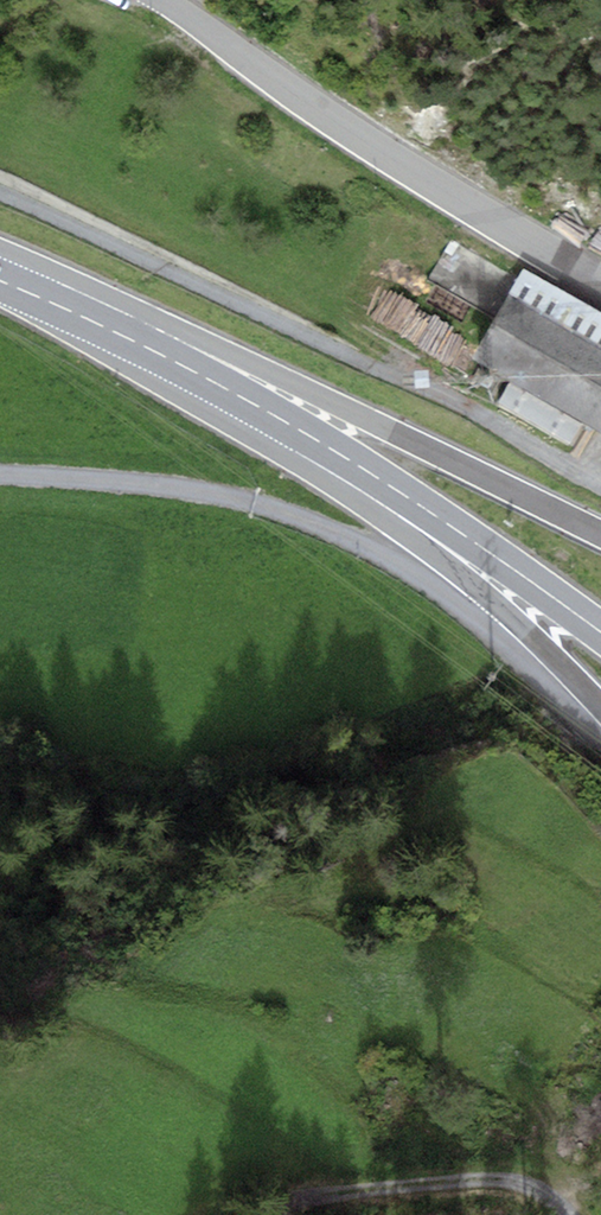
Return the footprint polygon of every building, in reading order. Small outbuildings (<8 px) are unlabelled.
[(522,276),(474,363),(600,432),(600,321),(522,276)] [(405,320),(394,346),(431,362),(442,335),(405,320)]
